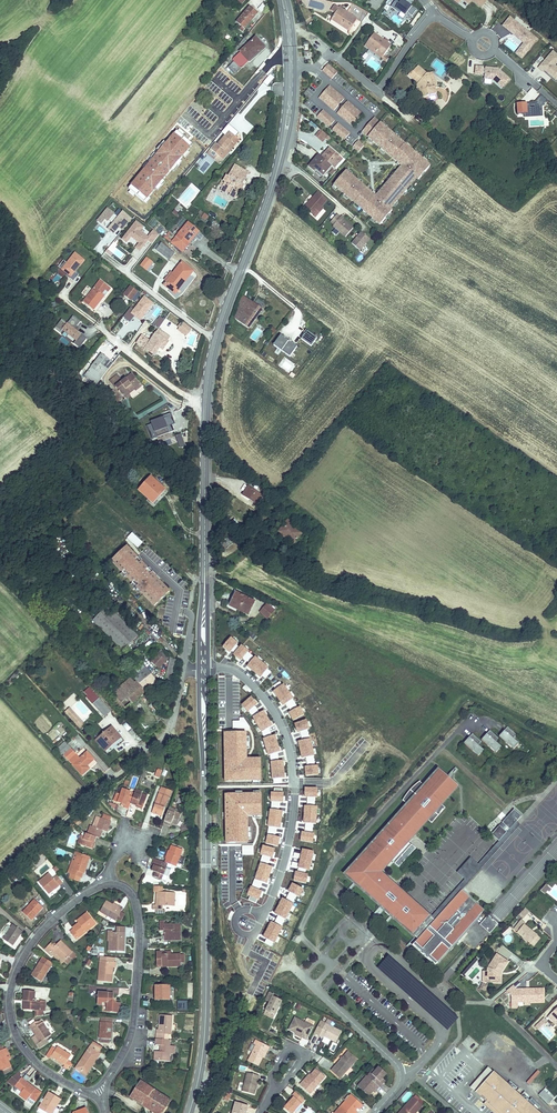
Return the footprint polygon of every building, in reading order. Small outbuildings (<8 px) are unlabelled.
[(413,16),(417,7),(403,0),(395,0),(392,7),(406,15),(407,13),(413,16)] [(256,12),(246,4),(231,23),(241,31),(256,12)] [(357,20),(339,8),(335,14),(331,20),(349,31),(357,20)] [(523,58),(528,52),(532,47),(538,39),(510,17),(504,25),(516,34),(512,39),(521,47),(516,53),(523,58)] [(228,22),(224,18),(219,24),(223,28),(228,22)] [(374,33),(369,40),(366,44),(383,56),(391,46),(387,43),(389,41),(385,39),(384,41),(374,33)] [(249,62),(266,47),(256,36),(239,51),(241,52),(249,61),(249,62)] [(366,44),(365,46),(382,59),(383,56),(366,44)] [(538,66),(556,81),(556,80),(556,65),(556,63),(556,53),(552,50),(538,66)] [(249,61),(241,52),(232,60),(234,62),(240,68),(249,61)] [(234,74),(240,68),(234,62),(228,67),(234,74)] [(323,71),(332,79),(337,73),(328,65),(323,71)] [(427,74),(418,66),(413,72),(412,71),(408,75),(418,84),(417,85),(417,86),(417,87),(418,88),(419,88),(420,91),(422,91),(424,98),(437,94),(434,87),(432,87),(428,73),(427,74)] [(508,69),(475,67),(474,75),(484,76),(483,82),(507,84),(508,69)] [(434,87),(437,86),(432,72),(428,73),(432,87),(434,87)] [(230,81),(219,73),(214,80),(229,93),(232,89),(227,84),(230,81)] [(329,86),(319,98),(334,111),(344,99),(329,86)] [(527,93),(535,98),(538,92),(531,88),(527,93)] [(424,98),(426,104),(438,101),(437,94),(424,98)] [(543,105),(547,100),(541,95),(537,101),(543,105)] [(347,101),(337,113),(352,126),(362,114),(347,101)] [(517,102),(517,113),(528,113),(527,102),(517,102)] [(543,117),(542,103),(531,103),(531,113),(526,113),(526,117),(543,117)] [(317,116),(330,127),(335,121),(322,110),(317,116)] [(334,185),(380,224),(386,218),(384,216),(387,213),(389,214),(392,211),(390,209),(414,180),(416,182),(422,176),(420,174),(423,171),(424,172),(430,166),(374,118),(362,132),(402,166),(376,197),(346,171),(334,185)] [(332,129),(345,140),(350,134),(338,123),(332,129)] [(325,133),(321,130),(315,136),(319,140),(325,133)] [(216,143),(210,150),(220,157),(227,148),(230,151),(239,140),(229,131),(218,145),(216,143)] [(325,133),(319,140),(322,142),(328,136),(325,133)] [(353,147),(359,152),(364,146),(358,141),(353,147)] [(220,157),(210,150),(207,154),(219,164),(230,151),(227,148),(220,157)] [(330,148),(322,157),(332,166),(335,169),(339,163),(336,160),(339,156),(330,148)] [(323,176),(332,166),(322,157),(319,154),(308,166),(315,172),(316,170),(323,176)] [(230,193),(231,192),(236,195),(239,190),(241,191),(244,186),(242,185),(245,181),(239,178),(244,170),(234,165),(228,177),(225,175),(222,180),(224,182),(223,183),(222,182),(219,186),(222,187),(228,191),(227,191),(230,193)] [(249,173),(244,170),(239,178),(245,181),(249,173)] [(318,192),(305,208),(316,217),(323,209),(321,207),(327,200),(318,192)] [(119,217),(108,208),(101,217),(104,220),(105,219),(108,222),(109,221),(113,224),(108,229),(114,234),(119,227),(123,231),(132,219),(123,212),(119,217)] [(353,228),(342,219),(340,217),(337,214),(331,222),(334,225),(333,226),(346,237),(353,228)] [(126,242),(128,241),(131,237),(139,243),(135,247),(140,251),(148,241),(152,244),(159,235),(153,230),(148,237),(140,231),(143,227),(136,221),(122,239),(126,242)] [(188,223),(176,237),(187,246),(199,232),(188,223)] [(369,239),(361,232),(352,243),(360,250),(369,239)] [(176,237),(175,238),(180,242),(175,247),(182,252),(187,246),(176,237)] [(175,238),(171,243),(175,247),(180,242),(175,238)] [(154,248),(160,253),(170,260),(175,254),(161,243),(160,246),(157,244),(154,248)] [(61,269),(70,277),(74,279),(79,273),(75,271),(84,259),(75,252),(66,263),(63,260),(58,267),(61,269)] [(147,258),(141,266),(147,270),(152,262),(147,258)] [(167,282),(164,285),(174,293),(181,284),(182,285),(193,271),(182,262),(173,273),(167,282)] [(164,280),(167,282),(173,273),(171,272),(164,280)] [(93,310),(98,304),(97,304),(101,299),(102,299),(102,300),(111,288),(100,280),(83,302),(93,310)] [(181,284),(174,293),(175,294),(182,285),(181,284)] [(131,286),(123,295),(130,301),(138,291),(131,286)] [(140,320),(153,304),(144,297),(134,311),(130,308),(123,317),(130,322),(135,316),(140,320)] [(262,310),(253,303),(244,297),(240,302),(238,308),(239,309),(235,319),(249,328),(262,310)] [(159,315),(152,324),(157,328),(164,320),(159,315)] [(87,339),(81,335),(82,334),(75,329),(81,322),(74,317),(68,324),(67,323),(62,319),(55,330),(60,333),(62,330),(76,340),(74,343),(80,348),(87,339)] [(178,327),(179,328),(178,329),(186,336),(192,328),(184,322),(182,324),(181,323),(178,327)] [(170,337),(164,333),(158,329),(150,341),(142,336),(137,343),(154,355),(159,348),(161,348),(162,349),(164,348),(165,347),(168,342),(168,341),(170,337)] [(311,346),(317,338),(306,330),(303,334),(304,335),(301,339),(311,346)] [(282,351),(290,340),(286,337),(285,338),(281,335),(273,345),(282,351)] [(294,343),(290,340),(282,351),(290,357),(297,347),(293,344),(294,343)] [(85,376),(97,384),(111,366),(109,365),(108,364),(116,353),(108,346),(85,376)] [(118,354),(116,353),(108,364),(109,365),(118,354)] [(132,374),(131,372),(121,379),(118,375),(111,381),(116,387),(132,374)] [(132,374),(116,387),(126,400),(131,396),(129,394),(135,389),(134,388),(140,384),(132,374)] [(157,432),(159,436),(174,431),(172,425),(174,424),(170,413),(163,416),(162,416),(163,417),(150,422),(154,433),(157,432)] [(181,434),(175,436),(179,447),(185,444),(181,434)] [(163,490),(152,479),(141,489),(152,501),(163,490)] [(248,487),(244,493),(250,497),(249,499),(256,504),(257,503),(261,506),(265,498),(248,487)] [(266,489),(263,494),(270,499),(273,493),(266,489)] [(288,520),(279,531),(289,539),(294,544),(303,532),(288,520)] [(134,549),(142,542),(133,532),(125,540),(134,549)] [(150,586),(160,575),(151,567),(136,582),(146,592),(151,587),(150,586)] [(151,587),(161,576),(160,575),(150,586),(151,587)] [(248,615),(255,602),(236,593),(230,606),(248,615)] [(267,604),(260,612),(267,618),(274,611),(267,604)] [(138,636),(108,606),(93,621),(123,651),(138,636)] [(169,656),(161,650),(151,662),(159,668),(169,656)] [(171,681),(177,659),(170,657),(165,680),(171,681)] [(142,663),(133,671),(136,675),(133,677),(137,681),(146,691),(158,682),(142,663)] [(125,707),(146,691),(137,681),(135,683),(131,678),(113,693),(118,699),(114,702),(120,709),(124,706),(125,707)] [(93,691),(86,697),(104,717),(111,711),(93,691)] [(80,727),(84,724),(70,708),(66,712),(80,727)] [(122,726),(127,731),(130,727),(126,723),(122,726)] [(105,751),(121,737),(112,726),(96,740),(105,751)] [(499,737),(507,744),(508,742),(513,747),(517,742),(513,739),(516,735),(507,727),(499,737)] [(481,740),(489,747),(491,746),(496,750),(500,745),(496,742),(499,739),(490,730),(481,740)] [(464,743),(472,751),(473,749),(478,753),(482,749),(478,745),(481,742),(472,734),(464,743)] [(57,748),(61,752),(68,745),(65,742),(57,748)] [(64,755),(71,749),(68,745),(61,752),(64,755)] [(71,749),(64,755),(82,775),(96,762),(87,752),(80,758),(71,749)] [(403,801),(406,804),(345,873),(348,876),(347,878),(352,883),(354,881),(385,909),(383,911),(390,917),(391,915),(414,935),(431,917),(382,872),(392,861),(399,867),(416,849),(409,843),(429,820),(432,823),(445,808),(442,805),(459,787),(438,768),(424,784),(420,781),(414,786),(409,791),(405,796),(403,801)] [(133,776),(129,786),(135,788),(138,777),(133,776)] [(129,809),(131,804),(134,793),(123,789),(122,789),(119,788),(114,801),(121,804),(125,805),(125,807),(124,808),(129,809)] [(171,791),(165,788),(162,795),(159,793),(152,812),(161,816),(171,791)] [(142,810),(147,796),(142,794),(142,792),(136,789),(134,793),(131,804),(137,806),(136,807),(142,810)] [(181,814),(176,812),(177,810),(170,807),(163,824),(168,825),(169,823),(172,824),(173,824),(177,825),(181,814)] [(514,809),(505,819),(502,823),(510,829),(517,822),(522,816),(514,809)] [(82,815),(74,822),(77,825),(85,818),(82,815)] [(96,816),(92,827),(91,826),(88,834),(96,837),(99,838),(102,830),(107,832),(110,822),(109,821),(111,817),(103,815),(102,818),(96,816)] [(431,917),(414,935),(418,939),(462,890),(520,825),(517,822),(510,829),(507,832),(499,841),(478,864),(465,880),(431,917)] [(502,823),(500,826),(507,832),(510,829),(502,823)] [(492,835),(499,841),(507,832),(500,826),(492,835)] [(79,844),(93,849),(95,844),(94,843),(96,837),(88,834),(86,833),(83,839),(81,839),(79,844)] [(171,846),(165,863),(171,865),(176,867),(177,863),(179,858),(182,850),(171,846)] [(68,872),(69,873),(71,873),(76,875),(80,877),(81,877),(83,873),(84,873),(90,857),(75,852),(68,872)] [(465,880),(478,864),(471,857),(457,873),(465,880)] [(154,877),(162,880),(163,875),(166,877),(171,865),(165,863),(156,859),(152,871),(155,872),(154,877)] [(80,877),(76,875),(71,873),(69,878),(78,881),(80,877)] [(48,894),(62,882),(57,876),(54,879),(49,874),(39,882),(48,894)] [(174,906),(175,893),(162,892),(163,887),(154,886),(154,892),(157,892),(157,898),(159,899),(159,905),(156,905),(153,905),(153,910),(156,910),(163,910),(163,906),(174,906)] [(412,945),(435,966),(484,911),(462,890),(418,939),(412,945)] [(39,910),(40,911),(43,908),(34,899),(22,912),(31,920),(36,915),(35,914),(39,910)] [(100,911),(116,921),(117,919),(121,912),(123,908),(119,906),(118,908),(112,905),(106,901),(100,911)] [(525,908),(520,913),(524,917),(529,912),(525,908)] [(121,912),(117,919),(121,921),(125,915),(121,912)] [(87,913),(79,919),(81,922),(78,923),(73,928),(74,929),(70,932),(76,939),(80,936),(78,935),(84,930),(85,932),(96,924),(87,913)] [(490,934),(498,924),(488,915),(480,925),(490,934)] [(521,920),(521,921),(514,929),(518,932),(517,933),(530,944),(537,935),(524,925),(525,924),(521,920)] [(180,925),(172,925),(172,928),(164,928),(164,925),(164,921),(159,922),(160,931),(164,931),(164,940),(181,940),(180,925)] [(3,939),(13,946),(15,942),(14,941),(18,936),(18,937),(22,931),(13,924),(11,927),(9,926),(6,926),(2,932),(3,934),(5,936),(3,939)] [(124,952),(125,928),(117,928),(117,932),(113,932),(113,931),(108,930),(107,941),(108,941),(108,951),(124,952)] [(540,938),(537,935),(530,944),(534,946),(540,938)] [(77,957),(60,941),(56,945),(53,941),(46,949),(49,952),(51,950),(52,949),(57,954),(64,961),(69,956),(72,959),(73,960),(77,957)] [(184,963),(184,954),(180,954),(171,955),(162,955),(161,952),(157,952),(157,965),(162,965),(162,967),(181,966),(181,963),(184,963)] [(501,983),(501,973),(508,962),(497,955),(488,968),(488,972),(487,982),(501,983)] [(31,975),(42,982),(53,963),(42,957),(31,975)] [(116,963),(115,963),(114,963),(115,958),(100,957),(98,980),(110,981),(110,974),(112,974),(113,967),(115,967),(116,963)] [(155,991),(155,1000),(169,1000),(169,986),(155,986),(155,991)] [(516,989),(513,986),(507,991),(511,996),(511,1002),(518,1002),(524,1002),(524,998),(530,998),(530,1002),(544,1002),(543,989),(530,989),(530,992),(525,992),(525,989),(516,989)] [(35,992),(24,991),(23,1001),(26,1001),(25,1009),(36,1010),(43,1011),(45,1011),(45,1001),(40,1000),(40,1002),(36,1002),(37,1000),(34,999),(35,992)] [(265,1000),(269,1002),(265,1010),(275,1015),(282,1001),(273,996),(274,994),(269,992),(265,1000)] [(107,1012),(117,1013),(117,1008),(120,1008),(120,1003),(116,1003),(113,999),(114,994),(98,993),(98,994),(96,996),(98,997),(97,1005),(102,1005),(102,1002),(107,1002),(107,1012)] [(177,1010),(187,1010),(187,1000),(177,1000),(177,1010)] [(548,1017),(551,1020),(555,1016),(556,1018),(556,1008),(548,1017)] [(273,1019),(275,1015),(265,1010),(264,1014),(273,1019)] [(172,1016),(160,1015),(159,1030),(156,1030),(156,1039),(168,1040),(168,1035),(171,1035),(172,1016)] [(111,1039),(113,1018),(101,1017),(99,1038),(100,1038),(100,1042),(109,1043),(109,1039),(111,1039)] [(295,1017),(289,1030),(294,1032),(302,1036),(302,1037),(306,1039),(313,1026),(314,1023),(314,1022),(308,1019),(307,1019),(305,1023),(295,1017)] [(544,1018),(535,1027),(537,1030),(547,1021),(544,1018)] [(29,1026),(31,1030),(32,1029),(36,1034),(35,1035),(35,1036),(32,1038),(40,1049),(46,1045),(43,1040),(46,1039),(51,1035),(43,1022),(41,1023),(40,1021),(37,1023),(36,1022),(29,1026)] [(336,1042),(341,1032),(330,1026),(325,1023),(320,1021),(314,1033),(323,1038),(324,1036),(330,1039),(336,1042)] [(168,1046),(168,1040),(156,1039),(155,1045),(161,1045),(160,1052),(155,1051),(154,1060),(169,1061),(170,1053),(174,1054),(175,1046),(170,1046),(168,1046)] [(248,1061),(258,1066),(262,1058),(266,1050),(267,1051),(270,1047),(256,1040),(254,1044),(256,1045),(248,1061)] [(93,1042),(76,1068),(85,1074),(90,1066),(91,1067),(99,1055),(98,1054),(102,1048),(93,1042)] [(71,1055),(57,1046),(56,1049),(52,1047),(46,1056),(50,1059),(51,1057),(64,1065),(63,1067),(67,1070),(71,1063),(68,1060),(71,1055)] [(13,1070),(8,1060),(5,1054),(8,1053),(8,1052),(6,1048),(0,1051),(0,1072),(1,1072),(2,1075),(13,1070)] [(350,1067),(357,1059),(348,1051),(343,1057),(341,1059),(331,1071),(340,1079),(345,1073),(348,1076),(353,1070),(350,1067)] [(76,1068),(75,1069),(85,1076),(91,1067),(90,1066),(85,1074),(76,1068)] [(486,1101),(483,1104),(494,1112),(540,1112),(488,1066),(483,1072),(470,1086),(486,1101)] [(367,1076),(380,1087),(382,1084),(380,1081),(383,1078),(387,1074),(379,1067),(376,1070),(372,1075),(370,1073),(367,1076)] [(300,1085),(310,1094),(313,1090),(325,1077),(316,1069),(311,1075),(304,1082),(303,1081),(300,1085)] [(15,1086),(21,1079),(20,1078),(21,1074),(18,1072),(7,1082),(14,1087),(15,1086)] [(255,1095),(256,1088),(254,1088),(255,1084),(257,1084),(259,1076),(247,1073),(242,1091),(255,1095)] [(26,1075),(23,1079),(21,1078),(21,1079),(15,1086),(16,1086),(14,1089),(14,1092),(26,1101),(29,1097),(35,1101),(41,1092),(36,1089),(26,1082),(30,1077),(26,1075)] [(376,1090),(380,1087),(367,1076),(367,1075),(358,1086),(369,1096),(375,1089),(376,1090)] [(141,1081),(131,1097),(155,1112),(162,1112),(170,1101),(141,1081)] [(539,1095),(548,1104),(554,1097),(545,1088),(539,1095)] [(47,1112),(50,1112),(56,1103),(58,1104),(61,1099),(49,1092),(39,1108),(47,1112)] [(305,1100),(295,1092),(292,1096),(293,1097),(290,1101),(291,1102),(288,1104),(287,1104),(284,1108),(290,1112),(293,1112),(305,1100)] [(346,1112),(356,1112),(363,1106),(353,1097),(348,1096),(345,1100),(346,1101),(340,1107),(346,1112)] [(425,1103),(420,1099),(417,1102),(413,1098),(405,1107),(407,1109),(403,1112),(416,1112),(425,1103)] [(248,1106),(235,1102),(232,1112),(246,1112),(248,1106)]
